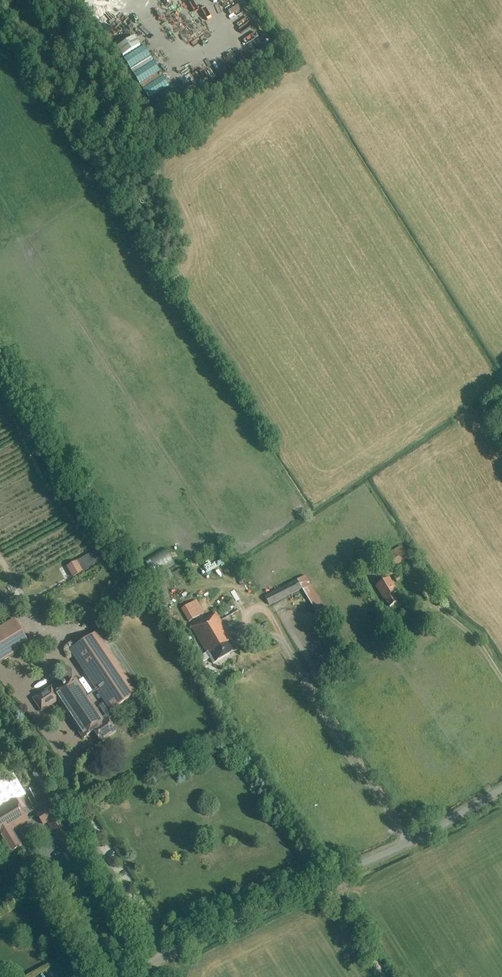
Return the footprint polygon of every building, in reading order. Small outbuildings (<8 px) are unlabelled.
[(174,43),(168,52),(176,57),(182,48),(174,43)] [(411,557),(419,552),(412,540),(403,546),(411,557)] [(395,566),(409,557),(403,548),(393,554),(391,552),(380,559),(382,562),(390,558),(395,566)] [(73,578),(83,572),(77,561),(67,566),(73,578)] [(175,574),(181,581),(193,572),(187,564),(175,574)] [(305,575),(298,579),(265,596),(270,605),(302,588),(317,613),(325,608),(305,575)] [(390,607),(399,601),(393,593),(397,590),(389,577),(376,586),(384,600),(386,599),(390,607)] [(8,602),(0,587),(0,607),(8,602)] [(204,613),(196,600),(181,609),(189,622),(204,613)] [(215,613),(191,626),(195,633),(206,651),(206,652),(207,653),(206,653),(205,653),(204,654),(200,657),(201,659),(202,661),(203,662),(210,658),(213,664),(237,650),(220,621),(219,620),(215,613)] [(41,622),(51,632),(57,626),(47,616),(41,622)] [(0,627),(0,663),(30,644),(14,618),(0,627)] [(79,630),(90,626),(89,621),(77,625),(79,630)] [(58,704),(71,724),(84,743),(96,736),(102,745),(117,735),(109,724),(107,725),(100,716),(106,712),(107,714),(136,696),(94,633),(67,650),(102,704),(95,709),(78,682),(71,686),(54,697),(51,691),(32,703),(40,716),(58,704)] [(32,682),(35,688),(53,678),(50,672),(32,682)] [(39,771),(33,774),(38,783),(44,780),(39,771)] [(2,809),(0,810),(0,838),(2,837),(11,853),(22,847),(12,831),(28,821),(22,811),(26,808),(20,799),(16,801),(2,809)] [(51,807),(37,815),(43,825),(47,823),(66,852),(89,898),(100,893),(76,846),(57,817),(51,807)]
